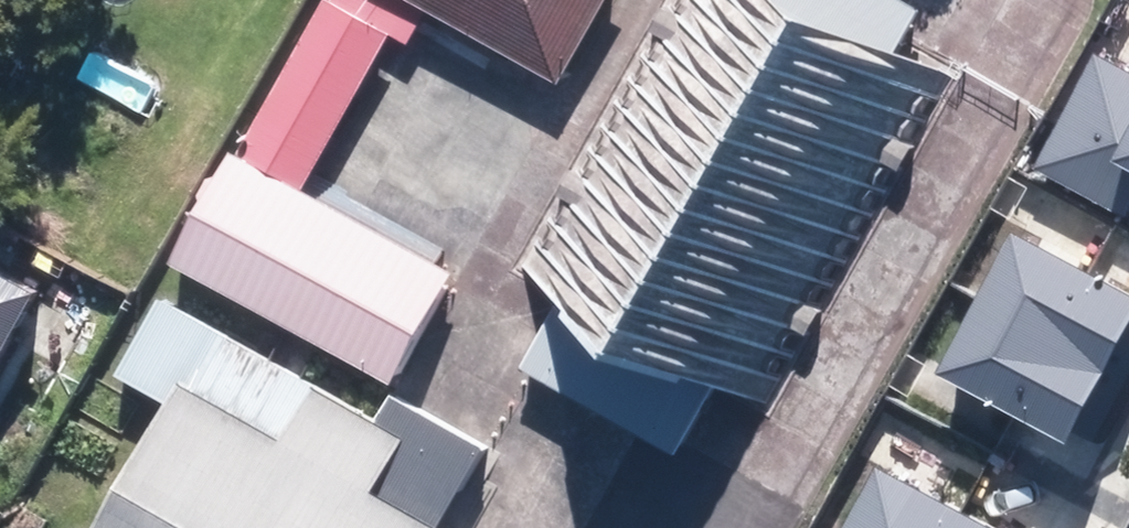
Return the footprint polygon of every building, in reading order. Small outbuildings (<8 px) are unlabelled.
[(557,81),(604,0),(415,0),(557,81)] [(738,466),(944,78),(795,0),(654,0),(479,330),(738,466)] [(1038,167),(1128,216),(1128,77),(1095,59),(1038,167)] [(455,287),(219,163),(150,292),(387,416),(455,287)] [(937,374),(1067,441),(1089,452),(1128,375),(1128,297),(1009,236),(937,374)] [(32,294),(0,277),(0,354),(32,294)] [(182,393),(110,527),(440,527),(182,393)] [(841,527),(984,527),(875,468),(841,527)]
